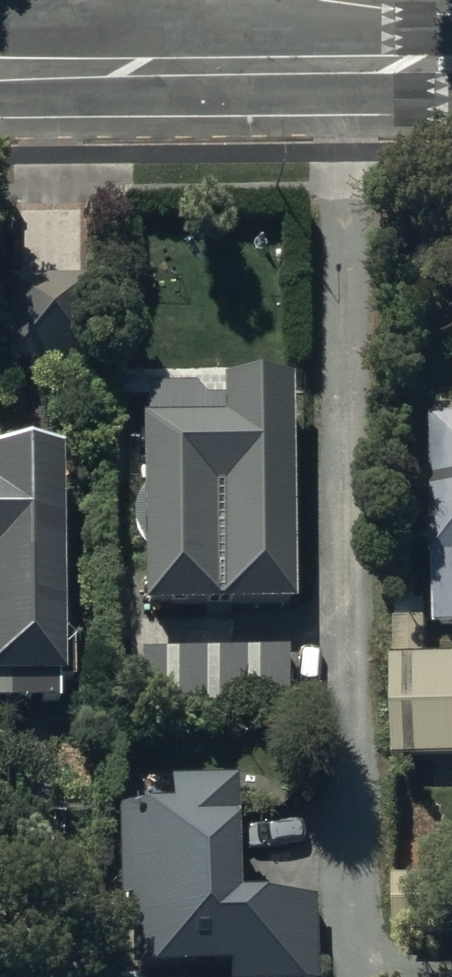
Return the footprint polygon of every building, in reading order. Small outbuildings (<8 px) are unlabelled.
[(86,281),(7,278),(8,364),(87,363),(86,281)] [(225,418),(144,419),(140,419),(142,606),(234,605),(235,646),(218,646),(218,639),(141,640),(142,717),(293,715),(292,636),(327,636),(327,586),(295,587),(295,574),(305,574),(303,437),(292,437),(291,378),(224,379),(225,418)] [(442,433),(442,636),(451,636),(451,433),(442,433)] [(67,702),(63,450),(0,451),(0,704),(67,702)] [(397,665),(399,769),(451,768),(451,664),(397,665)] [(119,807),(120,899),(129,899),(131,970),(228,968),(228,976),(319,976),(317,898),(237,900),(235,777),(172,779),(172,806),(119,807)]
